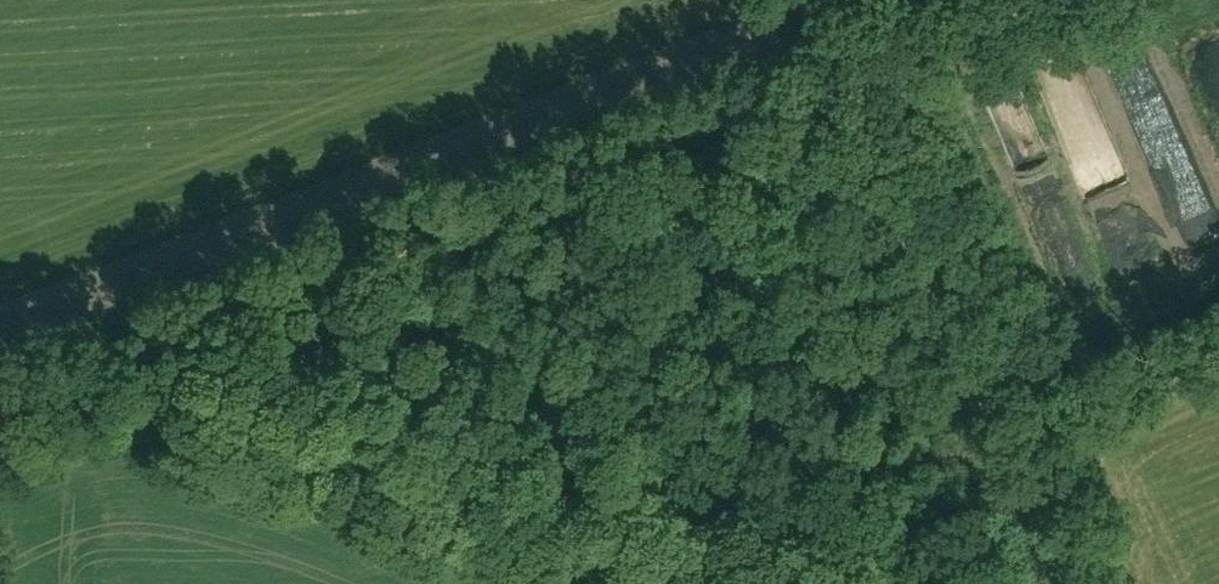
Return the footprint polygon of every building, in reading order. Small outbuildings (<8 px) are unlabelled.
[(1214,223),(1218,221),(1218,168),(1193,101),(1170,110),(1214,223)]
